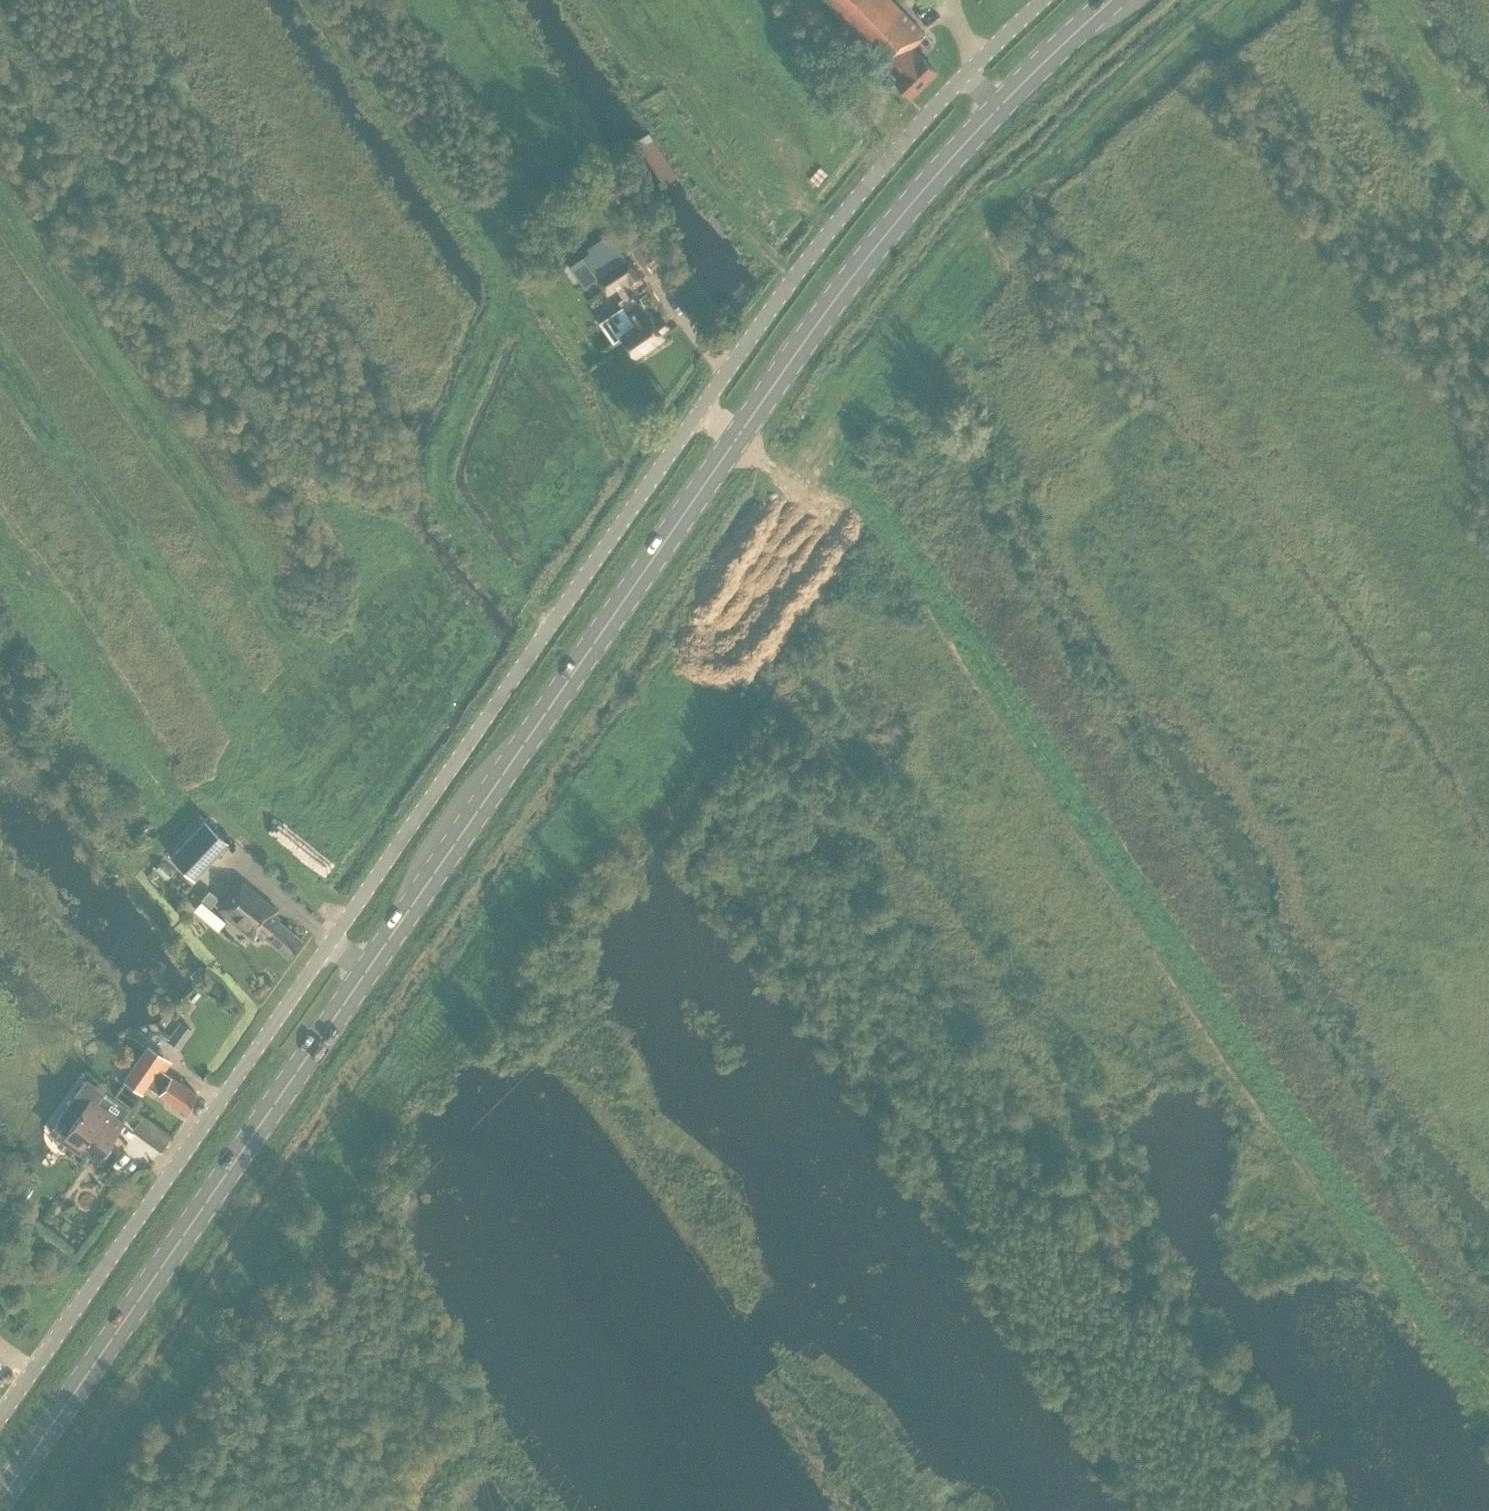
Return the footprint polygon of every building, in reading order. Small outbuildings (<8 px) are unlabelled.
[(889,66),(898,75),(896,77),(911,92),(936,68),(921,53),(920,53),(912,45),(926,31),(895,0),(825,0),(889,66)] [(581,257),(606,295),(617,287),(622,284),(627,280),(630,284),(641,277),(627,256),(625,258),(611,237),(581,257)] [(634,294),(630,296),(622,284),(617,287),(623,296),(619,300),(623,304),(599,321),(613,341),(622,334),(636,354),(663,335),(634,294)] [(193,881),(211,860),(227,843),(201,819),(167,859),(175,865),(193,881)] [(264,935),(288,956),(303,939),(279,919),(281,917),(274,911),(277,907),(243,878),(218,908),(252,937),(256,933),(261,938),(264,935)] [(215,929),(225,918),(199,895),(189,906),(215,929)] [(196,936),(200,932),(196,927),(193,924),(189,927),(191,931),(195,934),(196,936)] [(166,1040),(179,1049),(193,1031),(179,1021),(166,1040)] [(145,1042),(129,1066),(120,1079),(140,1092),(146,1083),(160,1092),(159,1093),(186,1110),(197,1093),(171,1076),(172,1076),(155,1064),(162,1054),(145,1042)] [(122,1121),(116,1117),(124,1106),(104,1092),(104,1091),(84,1077),(47,1132),(82,1156),(88,1149),(98,1156),(122,1121)]
